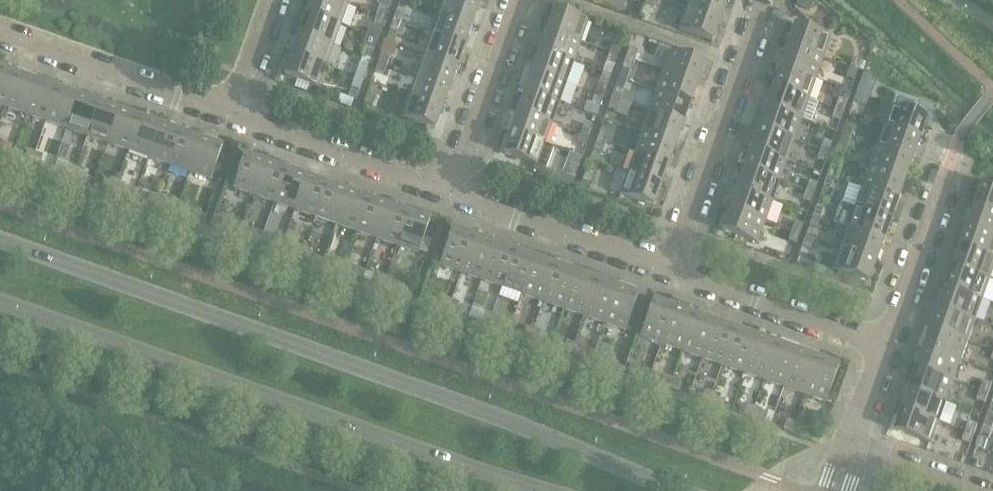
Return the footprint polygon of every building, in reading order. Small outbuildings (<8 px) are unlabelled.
[(307,14),(341,26),(348,6),(332,0),(312,0),(307,14)] [(461,0),(444,0),(439,15),(472,27),(480,7),(461,0)] [(646,5),(654,8),(657,0),(647,0),(646,5)] [(726,0),(690,0),(687,9),(721,21),(728,0),(726,0)] [(381,6),(378,16),(386,19),(389,9),(381,6)] [(555,9),(548,31),(581,43),(589,21),(555,9)] [(721,21),(687,9),(679,30),(713,42),(721,21)] [(397,12),(394,22),(402,25),(405,15),(397,12)] [(307,14),(300,35),(334,46),(341,26),(307,14)] [(472,27),(439,15),(431,35),(465,47),(472,27)] [(386,19),(378,16),(374,25),(383,28),(386,19)] [(402,25),(394,22),(390,31),(399,34),(402,25)] [(795,25),(788,47),(824,59),(831,38),(795,25)] [(581,43),(548,31),(540,51),(574,63),(581,43)] [(334,46),(300,35),(293,55),(327,67),(334,46)] [(465,47),(431,35),(424,56),(458,68),(465,47)] [(614,43),(610,53),(619,56),(622,46),(614,43)] [(367,47),(363,57),(371,60),(375,50),(367,47)] [(788,47),(781,67),(816,80),(824,59),(788,47)] [(630,49),(627,59),(635,62),(638,52),(630,49)] [(574,63),(540,51),(533,71),(567,83),(574,63)] [(706,63),(675,52),(672,51),(665,72),(698,84),(706,63)] [(383,53),(379,63),(387,66),(391,56),(383,53)] [(619,56),(610,53),(607,63),(615,66),(619,56)] [(327,67),(293,55),(285,76),(319,88),(327,67)] [(458,68),(424,56),(417,76),(451,88),(458,68)] [(371,60),(363,57),(360,67),(368,69),(371,60)] [(635,62),(627,59),(623,68),(631,71),(635,62)] [(854,59),(850,69),(859,72),(862,62),(854,59)] [(387,66),(379,63),(376,72),(384,75),(387,66)] [(781,67),(773,87),(809,100),(816,80),(781,67)] [(0,68),(0,105),(6,108),(18,75),(0,68)] [(859,72),(850,69),(847,78),(855,81),(859,72)] [(567,83),(533,71),(526,92),(560,104),(567,83)] [(698,84),(665,72),(657,92),(691,104),(698,84)] [(865,73),(854,103),(865,107),(876,77),(865,73)] [(38,82),(18,75),(6,108),(27,115),(38,82)] [(451,88),(417,76),(410,97),(444,108),(451,88)] [(59,89),(38,82),(27,115),(47,122),(59,89)] [(600,84),(596,94),(604,97),(608,87),(600,84)] [(773,87),(766,108),(802,121),(809,100),(773,87)] [(349,98),(354,100),(357,101),(360,91),(352,88),(349,98)] [(79,96),(59,89),(47,122),(68,129),(79,96)] [(624,93),(616,90),(612,99),(620,102),(624,93)] [(560,104),(526,92),(519,112),(552,124),(560,104)] [(691,104),(657,92),(650,113),(684,125),(691,104)] [(368,94),(365,104),(373,107),(377,97),(368,94)] [(604,97),(596,94),(593,103),(601,106),(604,97)] [(920,140),(928,119),(916,114),(920,103),(897,95),(893,106),(892,106),(885,127),(920,140)] [(100,104),(79,96),(68,129),(88,137),(100,104)] [(444,108),(410,97),(402,118),(436,130),(444,108)] [(620,102),(612,99),(609,109),(617,112),(620,102)] [(839,99),(836,109),(844,112),(848,102),(839,99)] [(121,111),(100,104),(88,137),(109,144),(121,111)] [(850,114),(858,117),(861,107),(853,104),(850,114)] [(766,108),(759,129),(794,141),(802,121),(766,108)] [(844,112),(836,109),(833,119),(841,122),(844,112)] [(141,118),(121,111),(109,144),(129,151),(141,118)] [(552,124),(519,112),(511,132),(545,144),(552,124)] [(684,125),(650,113),(643,133),(677,145),(684,125)] [(161,125),(141,118),(129,151),(150,158),(161,125)] [(181,133),(161,125),(150,158),(170,165),(181,133)] [(585,125),(582,135),(590,137),(593,128),(585,125)] [(846,126),(842,135),(851,138),(854,129),(846,126)] [(920,140),(885,127),(877,147),(913,160),(920,140)] [(759,129),(752,149),(787,162),(794,141),(759,129)] [(601,130),(598,140),(606,143),(609,133),(601,130)] [(556,148),(545,144),(511,132),(504,154),(538,166),(536,171),(547,175),(556,148)] [(202,140),(181,133),(170,165),(190,173),(202,140)] [(677,145),(643,133),(636,154),(669,166),(677,145)] [(590,137),(582,135),(578,144),(587,147),(590,137)] [(851,138),(842,135),(839,145),(847,148),(851,138)] [(223,147),(202,140),(190,173),(211,180),(223,147)] [(606,143),(598,140),(594,150),(603,153),(606,143)] [(825,141),(821,151),(830,154),(833,144),(825,141)] [(913,160),(877,147),(870,168),(906,180),(913,160)] [(752,149),(744,169),(780,182),(787,162),(752,149)] [(29,151),(25,161),(32,163),(36,153),(29,151)] [(830,154),(821,151),(818,160),(826,163),(830,154)] [(43,156),(36,153),(32,163),(40,166),(43,156)] [(669,166),(636,154),(628,174),(662,186),(669,166)] [(234,188),(255,196),(267,163),(246,155),(234,188)] [(287,170),(267,163),(255,196),(276,203),(287,170)] [(70,165),(66,175),(74,178),(77,168),(70,165)] [(567,175),(574,178),(576,178),(579,168),(571,165),(567,175)] [(831,166),(828,176),(836,179),(840,169),(831,166)] [(85,170),(77,168),(74,178),(81,181),(85,170)] [(906,180),(870,168),(863,188),(898,201),(906,180)] [(744,169),(737,190),(773,202),(780,182),(744,169)] [(308,177),(287,170),(276,203),(296,210),(308,177)] [(556,171),(553,180),(572,187),(576,178),(574,178),(567,175),(562,173),(556,171)] [(587,171),(583,181),(592,184),(595,174),(587,171)] [(662,186),(628,174),(621,195),(655,207),(662,186)] [(836,179),(828,176),(824,186),(833,189),(836,179)] [(328,185),(308,177),(296,210),(316,217),(328,185)] [(111,180),(107,190),(114,192),(118,182),(111,180)] [(125,185),(118,182),(114,192),(122,195),(125,185)] [(810,182),(807,191),(815,194),(819,185),(810,182)] [(348,192),(328,185),(316,217),(337,225),(348,192)] [(977,206),(992,212),(992,188),(985,185),(977,206)] [(898,201),(863,188),(856,208),(891,221),(898,201)] [(737,190),(730,210),(766,223),(773,202),(737,190)] [(815,194),(807,191),(803,201),(812,204),(815,194)] [(369,199),(348,192),(337,225),(357,232),(369,199)] [(151,194),(148,204),(155,207),(159,197),(151,194)] [(166,199),(159,197),(155,207),(162,210),(166,199)] [(389,206),(369,199),(357,232),(378,239),(389,206)] [(842,204),(835,224),(848,229),(884,241),(891,221),(856,208),(842,204)] [(410,213),(389,206),(378,239),(398,246),(410,213)] [(970,227),(992,235),(992,212),(977,206),(970,227)] [(825,210),(817,207),(814,216),(822,219),(825,210)] [(192,209),(188,219),(196,221),(200,211),(192,209)] [(722,231),(758,244),(766,223),(730,210),(722,231)] [(431,221),(410,213),(398,246),(419,254),(431,221)] [(822,219),(814,216),(810,226),(818,229),(822,219)] [(224,220),(220,230),(228,233),(231,222),(224,220)] [(796,222),(792,232),(801,235),(804,225),(796,222)] [(963,247),(992,258),(992,235),(970,227),(963,247)] [(440,266),(462,273),(475,237),(453,229),(440,266)] [(884,241),(848,229),(841,249),(877,262),(884,241)] [(257,232),(254,242),(261,244),(265,234),(257,232)] [(801,235),(792,232),(789,242),(797,245),(801,235)] [(272,237),(265,234),(261,244),(268,247),(272,237)] [(495,244),(475,237),(462,273),(482,281),(495,244)] [(806,237),(803,247),(811,250),(815,240),(806,237)] [(515,251),(495,244),(482,281),(503,288),(515,251)] [(298,246),(294,256),(302,259),(305,249),(298,246)] [(955,267),(991,280),(992,274),(992,258),(963,247),(955,267)] [(313,251),(305,249),(302,259),(309,261),(313,251)] [(877,262),(841,249),(834,270),(841,273),(859,279),(869,283),(877,262)] [(536,258),(515,251),(503,288),(523,295),(536,258)] [(557,266),(536,258),(523,295),(544,302),(557,266)] [(339,261),(335,271),(342,273),(346,263),(339,261)] [(353,266),(346,263),(342,273),(350,276),(353,266)] [(577,273),(557,266),(544,302),(564,310),(577,273)] [(955,267),(948,288),(984,301),(991,280),(955,267)] [(597,280),(577,273),(564,310),(584,317),(597,280)] [(841,273),(838,281),(856,288),(859,279),(841,273)] [(379,275),(376,285),(383,288),(387,278),(379,275)] [(394,280),(387,278),(383,288),(390,290),(394,280)] [(618,287),(597,280),(584,317),(605,324),(618,287)] [(639,295),(618,287),(605,324),(626,332),(639,295)] [(948,288),(941,308),(976,321),(984,301),(948,288)] [(445,298),(441,308),(449,311),(452,301),(445,298)] [(654,300),(653,302),(641,337),(663,344),(675,308),(654,300)] [(459,304),(452,301),(449,311),(456,314),(459,304)] [(696,315),(675,308),(663,344),(683,352),(696,315)] [(941,308),(933,329),(969,342),(976,321),(941,308)] [(485,313),(482,323),(489,325),(493,315),(485,313)] [(500,318),(493,315),(489,325),(497,328),(500,318)] [(716,323),(696,315),(683,352),(703,359),(716,323)] [(737,330),(716,323),(703,359),(724,366),(737,330)] [(527,327),(523,337),(530,340),(534,330),(527,327)] [(933,329),(926,349),(962,362),(969,342),(933,329)] [(541,333),(534,330),(530,340),(538,343),(541,333)] [(757,337),(737,330),(724,366),(744,374),(757,337)] [(778,344),(757,337),(744,374),(765,381),(778,344)] [(567,342),(564,352),(571,354),(575,344),(567,342)] [(582,347),(575,344),(571,354),(578,357),(582,347)] [(798,351),(778,344),(765,381),(785,388),(798,351)] [(926,349),(919,370),(955,383),(962,362),(926,349)] [(818,359),(798,351),(785,388),(805,395),(818,359)] [(609,356),(606,367),(613,369),(617,359),(609,356)] [(840,366),(818,359),(805,395),(827,403),(840,366)] [(632,364),(628,375),(636,377),(639,367),(632,364)] [(919,370),(912,390),(947,403),(955,383),(919,370)] [(666,376),(662,387),(670,389),(673,379),(666,376)] [(680,382),(673,379),(670,389),(677,392),(680,382)] [(981,392),(990,395),(992,385),(985,382),(981,392)] [(912,390),(905,411),(940,423),(947,403),(912,390)] [(706,391),(703,401),(711,404),(714,394),(706,391)] [(990,395),(981,392),(978,402),(986,405),(990,395)] [(721,396),(714,394),(711,404),(718,406),(721,396)] [(748,406),(744,416),(751,418),(755,408),(748,406)] [(762,411),(755,408),(751,418),(759,421),(762,411)] [(933,444),(940,423),(905,411),(897,432),(933,444)] [(988,417),(985,427),(992,430),(992,429),(992,419),(988,417)] [(788,420),(785,430),(792,433),(796,423),(788,420)] [(803,425),(796,423),(792,433),(799,436),(803,425)] [(970,423),(967,432),(975,435),(979,426),(970,423)] [(975,435),(967,432),(963,442),(972,445),(975,435)] [(986,450),(989,440),(981,438),(977,447),(986,450)]
